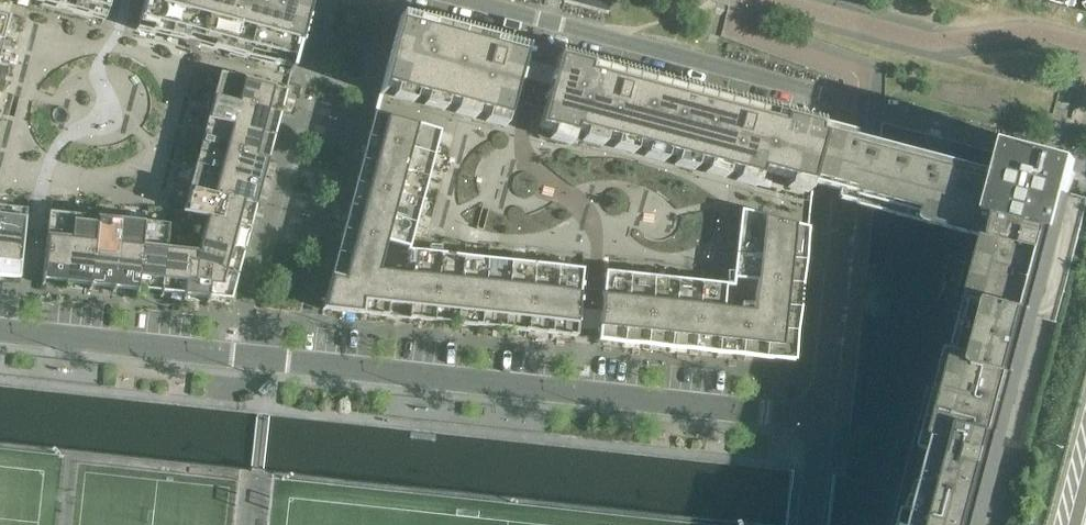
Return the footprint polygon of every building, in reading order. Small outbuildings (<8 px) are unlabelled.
[(110,0),(58,0),(107,13),(110,0)] [(139,21),(295,62),(311,0),(145,0),(139,21)] [(0,13),(0,39),(4,40),(11,16),(0,13)] [(519,75),(524,58),(526,49),(401,16),(382,86),(508,119),(519,75)] [(557,58),(550,83),(539,127),(573,136),(574,132),(758,179),(759,174),(814,186),(814,185),(819,127),(557,58)] [(292,84),(295,69),(263,63),(260,78),(292,84)] [(237,102),(244,78),(221,72),(214,96),(237,102)] [(281,113),(287,89),(244,78),(237,102),(281,113)] [(231,125),(237,102),(214,96),(208,119),(231,125)] [(275,136),(281,113),(237,102),(231,125),(275,136)] [(410,148),(417,123),(375,112),(368,137),(410,148)] [(225,148),(231,125),(208,119),(202,141),(225,148)] [(442,130),(417,123),(410,148),(435,155),(442,130)] [(269,159),(275,136),(231,125),(225,148),(269,159)] [(1072,197),(1069,196),(1075,172),(1078,162),(1007,143),(1004,157),(999,174),(853,136),(819,127),(814,185),(814,186),(837,192),(836,196),(836,198),(837,199),(838,200),(846,202),(982,238),(942,388),(942,389),(943,391),(944,392),(945,392),(950,394),(930,466),(927,475),(925,484),(914,524),(985,524),(1072,197)] [(404,171),(410,148),(368,137),(362,160),(365,160),(404,171)] [(219,171),(225,148),(202,141),(196,164),(219,171)] [(263,182),(269,159),(225,148),(219,171),(263,182)] [(429,178),(435,155),(410,148),(404,171),(429,178)] [(404,171),(365,160),(362,160),(356,183),(398,194),(404,171)] [(213,193),(219,171),(196,164),(190,187),(213,193)] [(257,205),(263,182),(219,171),(213,193),(257,205)] [(423,200),(429,178),(404,171),(398,194),(423,200)] [(392,217),(398,194),(356,183),(350,206),(352,206),(392,217)] [(207,216),(213,193),(190,187),(184,211),(207,217),(207,216)] [(251,228),(257,205),(213,193),(207,216),(251,228)] [(417,223),(423,200),(398,194),(392,217),(417,223)] [(0,205),(0,229),(1,229),(25,232),(28,208),(3,205),(0,205)] [(392,217),(352,206),(350,206),(344,229),(386,240),(392,217)] [(762,256),(766,216),(741,209),(736,253),(762,256)] [(72,237),(75,213),(50,211),(47,234),(72,237)] [(96,239),(98,216),(75,213),(72,237),(96,239)] [(119,242),(122,218),(98,216),(96,239),(119,242)] [(244,252),(251,228),(207,216),(207,217),(201,240),(244,252)] [(808,227),(768,216),(766,216),(762,256),(805,260),(808,227)] [(411,247),(417,223),(392,217),(386,240),(387,241),(411,247)] [(143,245),(146,221),(122,218),(119,242),(143,245)] [(168,247),(170,226),(170,223),(146,221),(143,245),(166,247),(168,247)] [(24,248),(25,232),(1,229),(0,235),(0,275),(21,277),(24,248)] [(381,264),(387,241),(386,240),(344,229),(338,253),(340,253),(381,264)] [(67,281),(72,237),(47,234),(43,278),(67,281)] [(91,284),(96,239),(72,237),(67,281),(91,284)] [(115,286),(119,242),(96,239),(91,284),(115,286)] [(238,275),(244,252),(201,240),(198,251),(197,264),(212,268),(238,275)] [(138,289),(143,245),(119,242),(115,286),(138,289)] [(162,292),(166,247),(143,245),(138,289),(162,292)] [(185,294),(190,250),(168,247),(166,247),(162,292),(185,294)] [(209,297),(212,268),(197,264),(198,251),(190,250),(185,294),(209,297)] [(438,277),(441,253),(417,250),(415,274),(415,275),(438,277)] [(381,264),(340,253),(338,253),(332,276),(366,285),(389,291),(391,272),(379,270),(381,264)] [(462,280),(465,255),(441,253),(438,277),(462,280)] [(759,280),(762,256),(736,253),(734,277),(758,279),(759,280)] [(485,283),(488,258),(465,255),(462,280),(485,283)] [(802,284),(805,260),(762,256),(759,280),(802,284)] [(509,285),(512,260),(488,258),(485,283),(509,285)] [(533,288),(535,263),(512,260),(509,285),(533,288)] [(556,290),(559,265),(535,263),(533,288),(556,290)] [(584,268),(559,265),(556,290),(582,293),(584,268)] [(232,299),(238,275),(212,268),(209,297),(232,299)] [(628,298),(631,273),(606,270),(603,296),(628,298)] [(410,319),(410,316),(415,275),(415,274),(391,272),(389,291),(386,316),(410,319)] [(652,301),(655,276),(631,273),(628,298),(652,301)] [(434,321),(438,277),(415,275),(410,316),(410,319),(434,321)] [(363,314),(363,311),(366,285),(332,276),(323,309),(363,314)] [(676,303),(678,278),(655,276),(652,301),(676,303)] [(457,324),(457,322),(462,280),(438,277),(434,321),(457,324)] [(699,306),(702,281),(678,278),(676,303),(699,306)] [(800,308),(802,284),(759,280),(758,279),(755,303),(771,305),(800,308)] [(481,326),(485,283),(462,280),(457,322),(457,324),(481,326)] [(723,307),(726,283),(702,281),(699,306),(723,308),(723,307)] [(504,329),(505,327),(509,285),(485,283),(481,326),(504,329)] [(386,316),(389,291),(366,285),(363,311),(363,314),(386,316)] [(528,331),(533,288),(509,285),(505,327),(504,329),(528,331)] [(552,334),(552,332),(556,290),(533,288),(528,331),(552,334)] [(577,337),(578,327),(580,305),(582,293),(556,290),(552,332),(552,334),(577,337)] [(624,342),(628,298),(603,296),(599,339),(624,342)] [(647,345),(652,301),(628,298),(624,342),(647,345)] [(671,347),(676,303),(652,301),(647,345),(671,347)] [(695,350),(699,306),(676,303),(671,347),(695,350)] [(766,357),(769,328),(771,305),(755,303),(754,311),(747,310),(742,355),(766,357)] [(797,331),(800,308),(771,305),(769,328),(797,331)] [(718,352),(723,308),(699,306),(695,350),(718,352)] [(742,355),(747,310),(723,307),(723,308),(718,352),(742,355)] [(794,360),(797,331),(769,328),(766,357),(794,360)]
